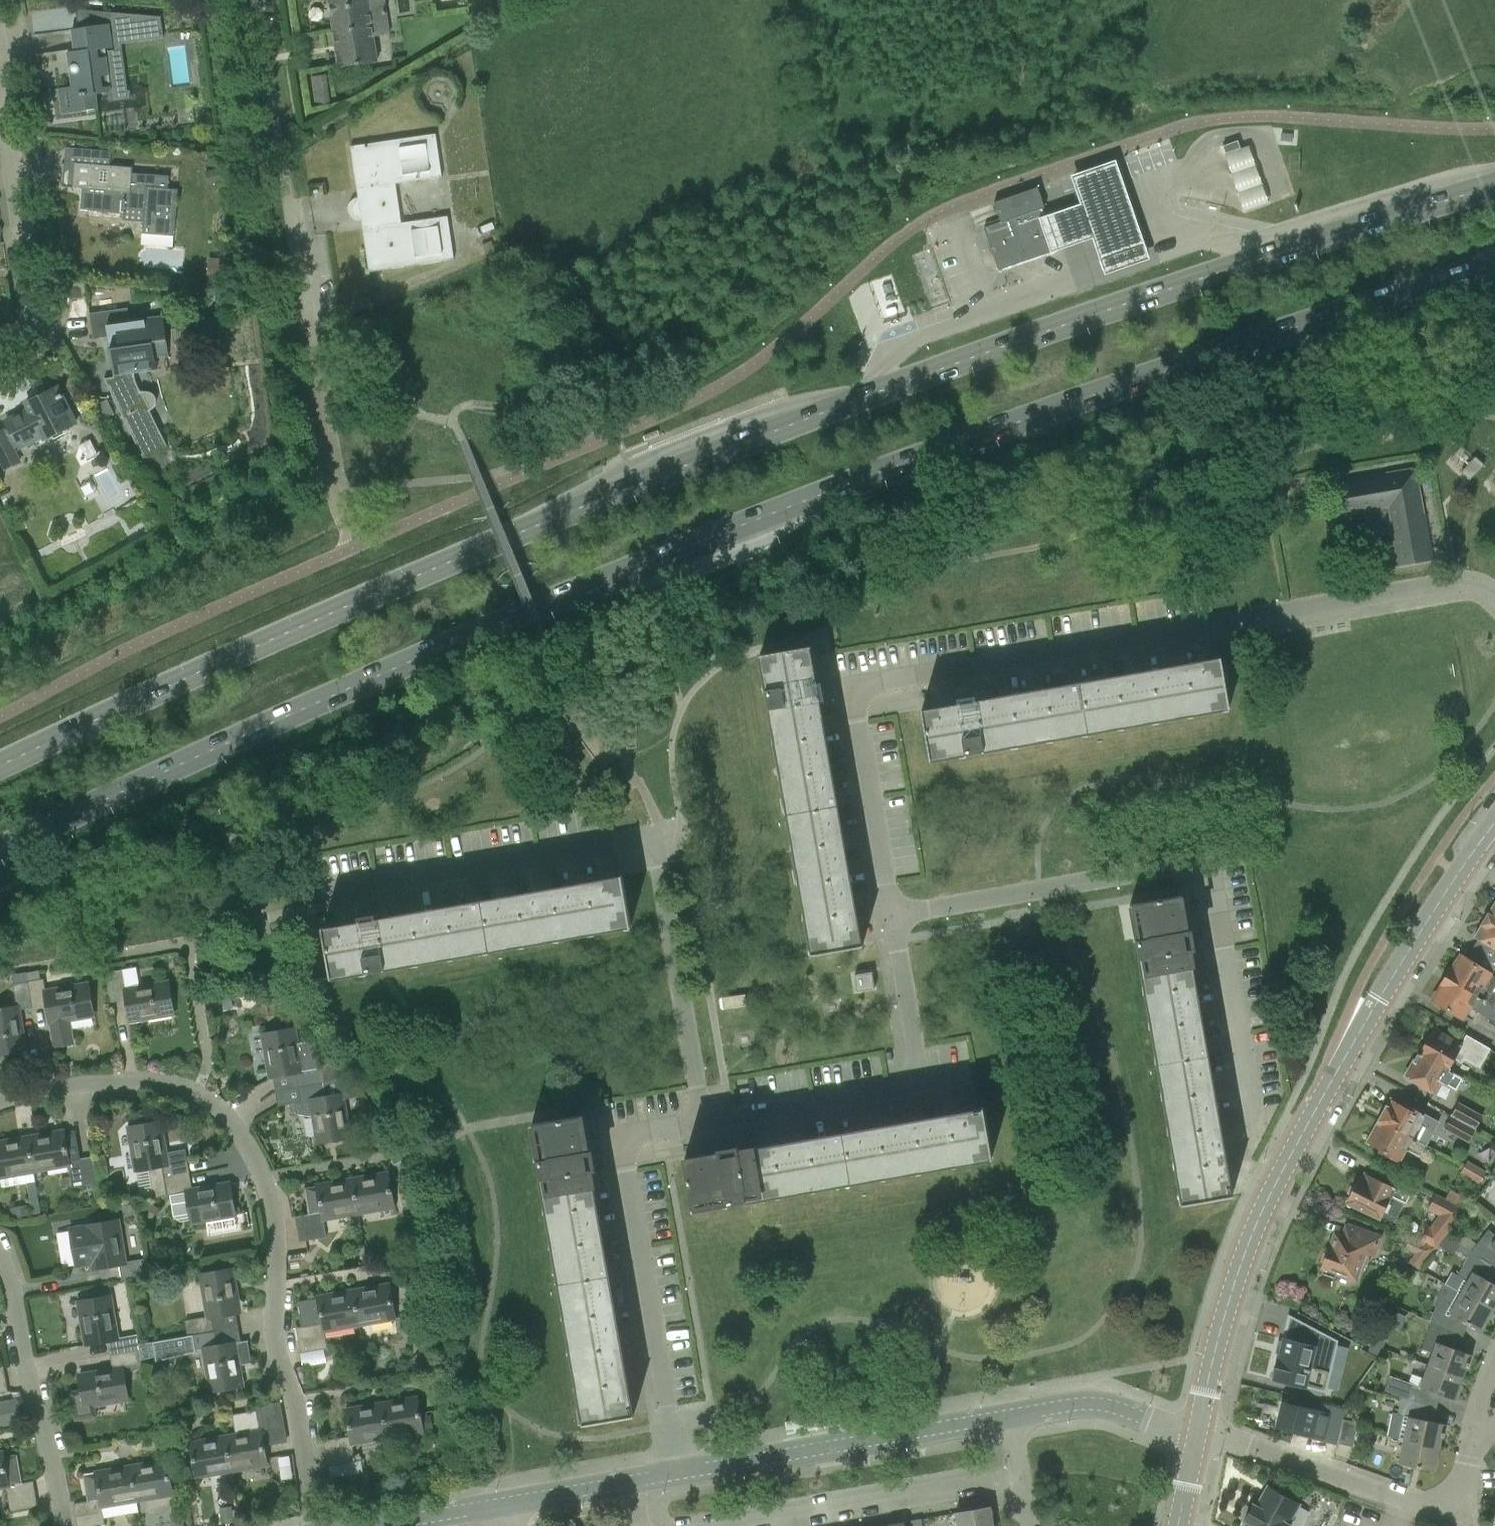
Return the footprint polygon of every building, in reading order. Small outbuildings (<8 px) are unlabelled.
[(338,68),(376,62),(372,37),(388,35),(383,0),(329,0),(338,68)] [(108,25),(90,27),(71,30),(74,52),(67,54),(72,87),(57,89),(61,113),(97,108),(95,94),(110,92),(104,50),(112,49),(108,25)] [(325,75),(310,78),(315,108),(330,105),(325,75)] [(368,272),(388,269),(453,260),(447,217),(400,224),(395,185),(441,178),(434,135),(350,147),(356,190),(361,190),(362,198),(357,198),(355,199),(353,200),(352,201),(350,202),(349,204),(348,206),(347,208),(347,209),(347,211),(347,213),(348,214),(349,216),(350,218),(352,220),(354,221),(356,222),(358,222),(359,222),(365,221),(366,229),(362,230),(368,272)] [(1224,154),(1239,149),(1237,141),(1222,146),(1224,154)] [(1225,150),(1245,208),(1268,201),(1248,142),(1225,150)] [(1079,204),(1043,217),(1055,251),(1090,239),(1103,275),(1150,258),(1116,160),(1069,176),(1079,204)] [(74,163),(71,189),(82,190),(80,210),(100,212),(143,216),(141,235),(173,238),(177,191),(167,190),(168,177),(153,176),(130,174),(131,169),(109,167),(94,165),(74,163)] [(217,170),(204,173),(208,185),(220,182),(217,170)] [(1000,223),(983,229),(997,271),(1025,261),(1055,251),(1043,217),(1041,209),(1044,208),(1044,207),(1039,192),(1037,188),(993,203),(994,204),(999,219),(1000,223)] [(491,241),(481,245),(487,260),(497,256),(491,241)] [(206,279),(206,283),(230,285),(233,262),(208,259),(206,276),(206,279)] [(127,308),(88,314),(92,341),(107,339),(113,379),(102,380),(145,464),(170,452),(152,415),(156,411),(156,410),(157,409),(158,407),(158,405),(158,403),(157,401),(156,399),(155,398),(153,397),(151,396),(150,396),(135,394),(131,370),(154,366),(153,358),(168,355),(163,317),(129,322),(127,308)] [(5,471),(20,464),(14,452),(43,438),(44,441),(76,425),(57,389),(25,405),(28,410),(8,420),(12,427),(0,433),(0,461),(5,471)] [(1463,470),(1462,471),(1461,472),(1469,480),(1483,465),(1475,457),(1463,470)] [(1414,470),(1342,483),(1347,514),(1364,512),(1369,538),(1392,534),(1397,562),(1429,557),(1414,470)] [(99,487),(107,503),(125,495),(118,479),(99,487)] [(816,682),(817,682),(810,646),(759,655),(812,954),(863,945),(862,944),(856,945),(814,704),(819,703),(816,682)] [(957,703),(921,710),(930,761),(1229,709),(1221,664),(1220,665),(995,704),(979,707),(978,701),(978,700),(957,703)] [(359,921),(323,927),(332,978),(631,926),(623,882),(380,924),(379,919),(359,922),(359,921)] [(1226,1195),(1187,972),(1184,954),(1189,953),(1186,932),(1187,932),(1180,896),(1130,905),(1182,1204),(1233,1195),(1232,1194),(1226,1195)] [(1485,920),(1494,926),(1494,903),(1485,920)] [(1475,937),(1494,949),(1494,926),(1485,920),(1475,937)] [(1489,974),(1494,965),(1494,949),(1475,937),(1463,957),(1489,974)] [(1447,978),(1494,1008),(1494,989),(1493,988),(1494,984),(1494,977),(1489,974),(1463,957),(1460,956),(1447,978)] [(126,1000),(130,1021),(173,1014),(168,982),(125,989),(122,970),(106,972),(111,1002),(126,1000)] [(26,972),(11,975),(13,984),(28,982),(26,972)] [(854,975),(857,992),(875,989),(872,972),(854,975)] [(73,974),(28,982),(32,1008),(46,1005),(54,1047),(73,1044),(69,1020),(93,1016),(87,984),(76,986),(73,974)] [(1447,978),(1433,1000),(1462,1018),(1464,1015),(1472,1020),(1478,1011),(1488,1017),(1494,1021),(1494,1008),(1447,978)] [(28,982),(13,984),(16,1006),(0,1009),(0,1054),(25,1050),(18,1010),(32,1008),(28,982)] [(721,998),(719,999),(720,1009),(722,1010),(746,1006),(744,994),(721,998)] [(231,997),(221,998),(222,1009),(232,1007),(231,997)] [(296,1073),(298,1087),(333,1081),(349,1070),(339,1055),(321,1067),(318,1068),(313,1040),(296,1043),(294,1028),(263,1034),(270,1077),(296,1073)] [(1419,1052),(1417,1054),(1447,1071),(1456,1054),(1470,1061),(1478,1066),(1488,1048),(1483,1045),(1466,1035),(1460,1045),(1449,1039),(1432,1028),(1424,1043),(1421,1043),(1417,1049),(1419,1052)] [(1417,1054),(1405,1076),(1422,1086),(1434,1093),(1441,1081),(1455,1089),(1461,1078),(1447,1071),(1417,1054)] [(333,1081),(298,1087),(301,1101),(294,1102),(294,1103),(296,1114),(314,1117),(318,1143),(349,1138),(342,1096),(362,1092),(364,1096),(365,1095),(349,1070),(333,1081)] [(1386,1105),(1378,1121),(1381,1122),(1425,1146),(1434,1128),(1435,1129),(1439,1121),(1407,1104),(1406,1106),(1393,1099),(1389,1107),(1386,1105)] [(1458,1102),(1450,1116),(1475,1130),(1483,1117),(1458,1102)] [(741,1157),(740,1151),(720,1154),(720,1153),(684,1159),(693,1211),(991,1159),(983,1114),(741,1157)] [(588,1152),(582,1116),(531,1124),(584,1423),(634,1414),(634,1413),(627,1415),(584,1173),(591,1172),(587,1152),(588,1152)] [(1450,1116),(1442,1129),(1467,1144),(1475,1130),(1450,1116)] [(150,1168),(154,1197),(166,1195),(163,1180),(189,1176),(185,1149),(164,1153),(159,1122),(128,1127),(135,1171),(150,1168)] [(1425,1146),(1381,1122),(1375,1133),(1372,1132),(1369,1138),(1370,1141),(1369,1144),(1381,1151),(1380,1153),(1398,1162),(1405,1148),(1420,1156),(1425,1146)] [(63,1131),(27,1137),(33,1171),(68,1165),(72,1188),(85,1186),(80,1159),(79,1159),(75,1134),(63,1136),(63,1131)] [(33,1171),(27,1137),(0,1142),(0,1177),(33,1171)] [(384,1138),(373,1140),(375,1150),(386,1148),(384,1138)] [(92,1157),(80,1159),(85,1186),(97,1184),(96,1177),(93,1161),(92,1157)] [(105,1159),(93,1161),(96,1177),(108,1175),(105,1159)] [(1460,1173),(1469,1178),(1475,1168),(1466,1162),(1460,1173)] [(1475,1168),(1469,1178),(1478,1184),(1484,1173),(1475,1168)] [(388,1173),(352,1179),(358,1213),(394,1207),(388,1173)] [(1365,1210),(1366,1207),(1392,1220),(1398,1205),(1389,1201),(1391,1196),(1405,1203),(1409,1195),(1366,1174),(1365,1174),(1372,1178),(1370,1182),(1358,1176),(1353,1186),(1350,1186),(1347,1192),(1349,1196),(1347,1198),(1363,1206),(1362,1208),(1365,1210)] [(166,1195),(154,1197),(155,1197),(185,1192),(191,1222),(234,1215),(229,1184),(192,1190),(189,1176),(163,1180),(166,1195)] [(295,1217),(297,1229),(324,1225),(323,1220),(358,1213),(352,1179),(304,1188),(309,1215),(295,1217)] [(35,1182),(27,1184),(32,1211),(33,1217),(41,1215),(40,1210),(35,1182)] [(1427,1224),(1418,1240),(1435,1248),(1465,1210),(1435,1194),(1426,1210),(1437,1216),(1430,1226),(1427,1224)] [(1472,1201),(1465,1210),(1472,1216),(1477,1215),(1482,1209),(1472,1201)] [(149,1203),(142,1213),(151,1220),(159,1210),(149,1203)] [(133,1204),(122,1206),(124,1217),(134,1215),(133,1204)] [(26,1206),(9,1209),(12,1222),(28,1219),(26,1206)] [(86,1226),(66,1229),(74,1273),(93,1269),(111,1266),(119,1265),(121,1280),(141,1276),(147,1275),(145,1260),(125,1264),(123,1251),(122,1247),(117,1220),(105,1223),(86,1226)] [(1322,1263),(1320,1267),(1323,1269),(1321,1274),(1334,1278),(1336,1273),(1354,1280),(1362,1259),(1364,1253),(1373,1257),(1380,1237),(1380,1236),(1378,1235),(1378,1236),(1368,1233),(1349,1226),(1349,1225),(1348,1224),(1347,1225),(1342,1237),(1335,1235),(1330,1249),(1327,1248),(1326,1252),(1323,1252),(1320,1260),(1322,1263)] [(326,1237),(324,1225),(297,1229),(299,1242),(326,1237)] [(1470,1251),(1491,1265),(1494,1260),(1494,1235),(1488,1230),(1470,1251)] [(1408,1263),(1419,1269),(1435,1248),(1418,1240),(1409,1236),(1404,1247),(1416,1252),(1408,1263)] [(1445,1284),(1493,1311),(1494,1307),(1494,1285),(1483,1278),(1490,1266),(1491,1265),(1470,1251),(1460,1244),(1456,1250),(1467,1258),(1457,1276),(1451,1273),(1445,1284)] [(185,1321),(187,1336),(213,1332),(210,1318),(239,1313),(238,1310),(244,1303),(236,1298),(231,1269),(200,1275),(207,1317),(185,1321)] [(1444,1283),(1430,1322),(1453,1333),(1454,1332),(1460,1320),(1481,1332),(1493,1311),(1445,1284),(1444,1283)] [(389,1284),(353,1291),(359,1324),(395,1318),(389,1284)] [(302,1327),(296,1328),(298,1341),(325,1336),(324,1331),(359,1324),(353,1291),(317,1297),(317,1298),(298,1302),(302,1327)] [(107,1341),(110,1355),(139,1350),(138,1345),(136,1335),(117,1339),(109,1296),(78,1302),(86,1345),(107,1341)] [(1271,1379),(1324,1392),(1337,1341),(1287,1315),(1287,1316),(1289,1317),(1283,1339),(1282,1339),(1281,1344),(1280,1344),(1279,1345),(1279,1346),(1282,1347),(1280,1355),(1277,1355),(1271,1379)] [(1432,1353),(1428,1365),(1462,1377),(1466,1367),(1468,1367),(1470,1363),(1468,1362),(1470,1355),(1448,1347),(1453,1333),(1430,1322),(1421,1349),(1432,1353)] [(187,1336),(138,1345),(139,1350),(140,1361),(155,1357),(156,1362),(195,1353),(195,1351),(202,1350),(210,1392),(222,1390),(242,1386),(238,1366),(250,1363),(250,1364),(251,1364),(247,1342),(247,1340),(240,1342),(234,1343),(215,1346),(213,1332),(187,1336)] [(1374,1335),(1371,1344),(1383,1348),(1386,1340),(1374,1335)] [(325,1336),(298,1341),(300,1353),(327,1348),(325,1336)] [(1383,1348),(1371,1344),(1368,1352),(1379,1357),(1383,1348)] [(139,1350),(110,1355),(112,1370),(78,1376),(81,1391),(70,1393),(75,1421),(95,1417),(93,1406),(127,1400),(121,1369),(141,1366),(141,1361),(139,1350)] [(421,1350),(414,1358),(420,1363),(427,1355),(421,1350)] [(1382,1393),(1400,1398),(1424,1405),(1425,1403),(1429,1391),(1454,1400),(1462,1377),(1428,1365),(1423,1378),(1411,1374),(1408,1382),(1388,1375),(1382,1393)] [(417,1397),(381,1403),(387,1437),(423,1430),(420,1415),(417,1397)] [(1345,1409),(1314,1402),(1294,1397),(1292,1405),(1282,1402),(1276,1427),(1307,1434),(1306,1438),(1337,1445),(1337,1444),(1343,1419),(1345,1409)] [(0,1402),(0,1427),(0,1428),(23,1423),(18,1398),(0,1402)] [(1403,1439),(1403,1440),(1439,1447),(1441,1436),(1443,1437),(1444,1432),(1442,1432),(1444,1424),(1421,1419),(1424,1405),(1400,1398),(1397,1414),(1391,1413),(1387,1436),(1403,1439)] [(279,1402),(252,1406),(253,1410),(254,1419),(281,1415),(279,1402)] [(381,1403),(346,1410),(350,1436),(324,1441),(326,1453),(353,1449),(352,1443),(387,1437),(381,1403)] [(235,1435),(225,1436),(231,1470),(266,1464),(261,1431),(283,1427),(281,1415),(254,1419),(253,1410),(232,1414),(235,1435)] [(429,1414),(420,1415),(423,1430),(432,1429),(429,1414)] [(1343,1419),(1337,1444),(1352,1447),(1356,1428),(1358,1423),(1343,1419)] [(231,1470),(225,1436),(190,1442),(195,1476),(231,1470)] [(1439,1447),(1403,1440),(1398,1464),(1434,1471),(1439,1447)] [(6,1486),(8,1499),(35,1494),(32,1481),(22,1483),(16,1455),(3,1457),(2,1452),(0,1453),(0,1487),(6,1486)] [(165,1460),(130,1466),(136,1499),(171,1493),(165,1460)] [(355,1461),(328,1465),(331,1479),(363,1473),(361,1460),(355,1461)] [(73,1503),(75,1517),(102,1512),(101,1506),(136,1499),(130,1466),(82,1474),(87,1501),(73,1503)] [(1288,1524),(1299,1504),(1290,1499),(1290,1496),(1289,1493),(1286,1490),(1283,1489),(1280,1490),(1277,1492),(1268,1486),(1256,1506),(1253,1505),(1244,1520),(1248,1522),(1245,1525),(1291,1525),(1288,1524)] [(286,1491),(276,1501),(287,1511),(296,1500),(286,1491)] [(35,1494),(8,1499),(10,1511),(37,1506),(35,1494)] [(955,1513),(957,1525),(993,1525),(990,1506),(955,1513)] [(233,1507),(219,1509),(221,1525),(235,1522),(233,1507)] [(75,1517),(77,1525),(88,1525),(104,1523),(102,1512),(75,1517)]
